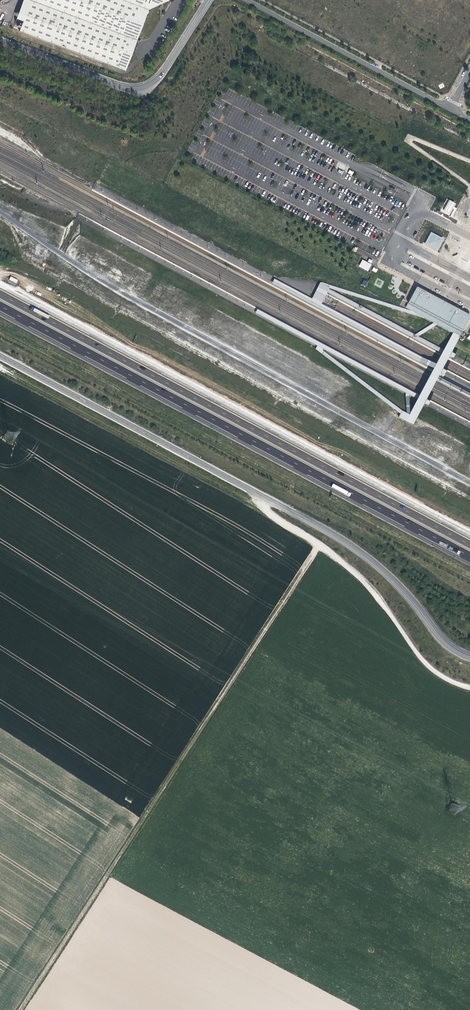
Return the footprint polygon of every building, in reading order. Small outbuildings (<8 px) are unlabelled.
[(30,0),(22,0),(15,18),(22,21),(30,0)] [(22,21),(18,31),(121,69),(123,66),(126,67),(147,9),(157,5),(159,0),(30,0),(22,21)] [(455,204),(449,201),(444,210),(449,213),(455,204)] [(441,239),(431,233),(425,244),(436,249),(441,239)] [(359,267),(369,271),(371,263),(362,260),(359,267)] [(311,299),(273,279),(271,284),(434,370),(436,366),(317,303),(311,299)] [(411,312),(321,282),(321,283),(320,283),(311,299),(317,303),(324,290),(326,287),(427,320),(411,312)] [(441,301),(416,287),(407,302),(407,303),(432,317),(461,332),(462,331),(469,316),(467,315),(441,301)] [(451,353),(459,338),(462,332),(462,331),(461,332),(432,317),(407,303),(404,308),(411,312),(427,320),(432,323),(435,324),(453,335),(445,350),(443,354),(436,366),(434,370),(420,397),(418,400),(410,416),(405,414),(401,412),(400,414),(398,416),(398,418),(406,422),(412,425),(416,418),(424,403),(426,400),(440,373),(442,370),(449,357),(451,353)] [(432,323),(415,334),(416,335),(418,336),(435,324),(432,323)]
